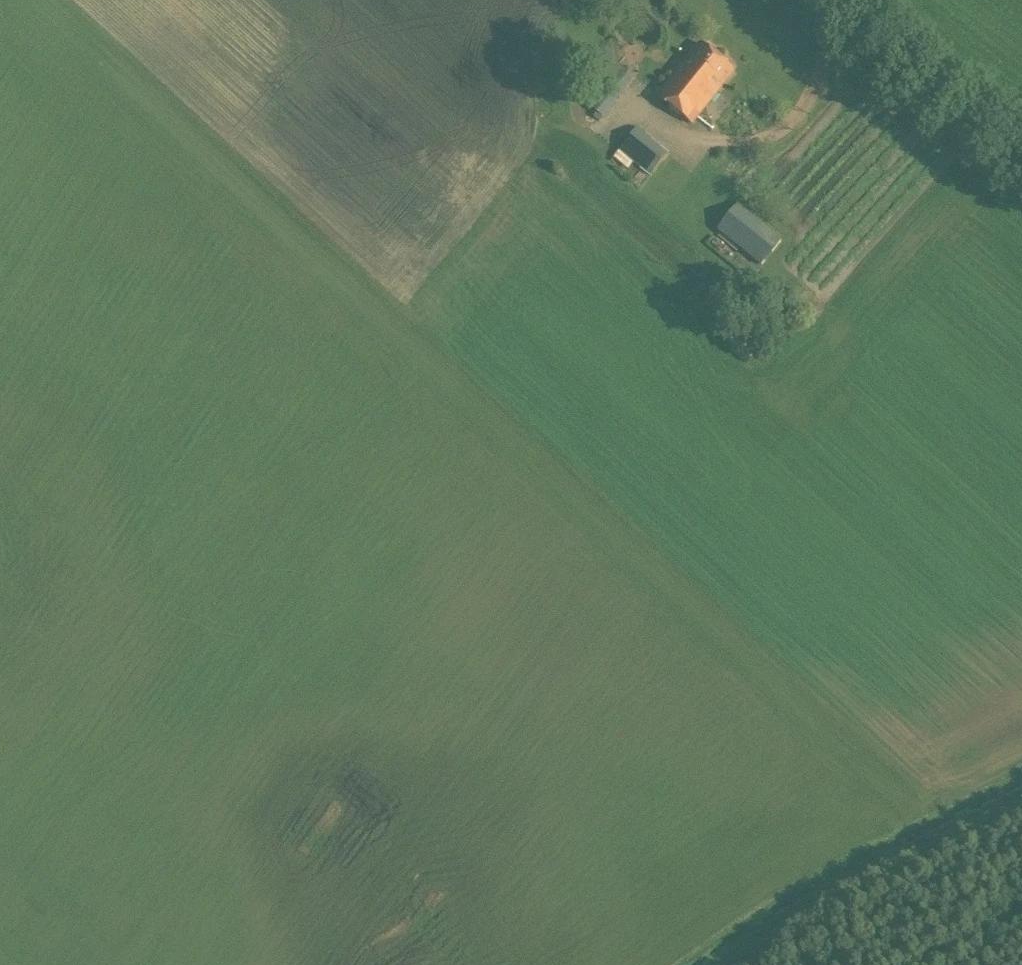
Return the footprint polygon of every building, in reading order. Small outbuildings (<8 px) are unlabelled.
[(694,124),(737,70),(703,43),(660,96),(694,124)] [(603,117),(635,76),(618,64),(586,105),(596,112),(603,117)] [(596,112),(593,117),(599,122),(603,117),(596,112)] [(650,176),(668,153),(637,128),(618,151),(619,151),(613,158),(628,170),(634,163),(650,176)] [(761,266),(782,239),(737,204),(716,231),(761,266)]
